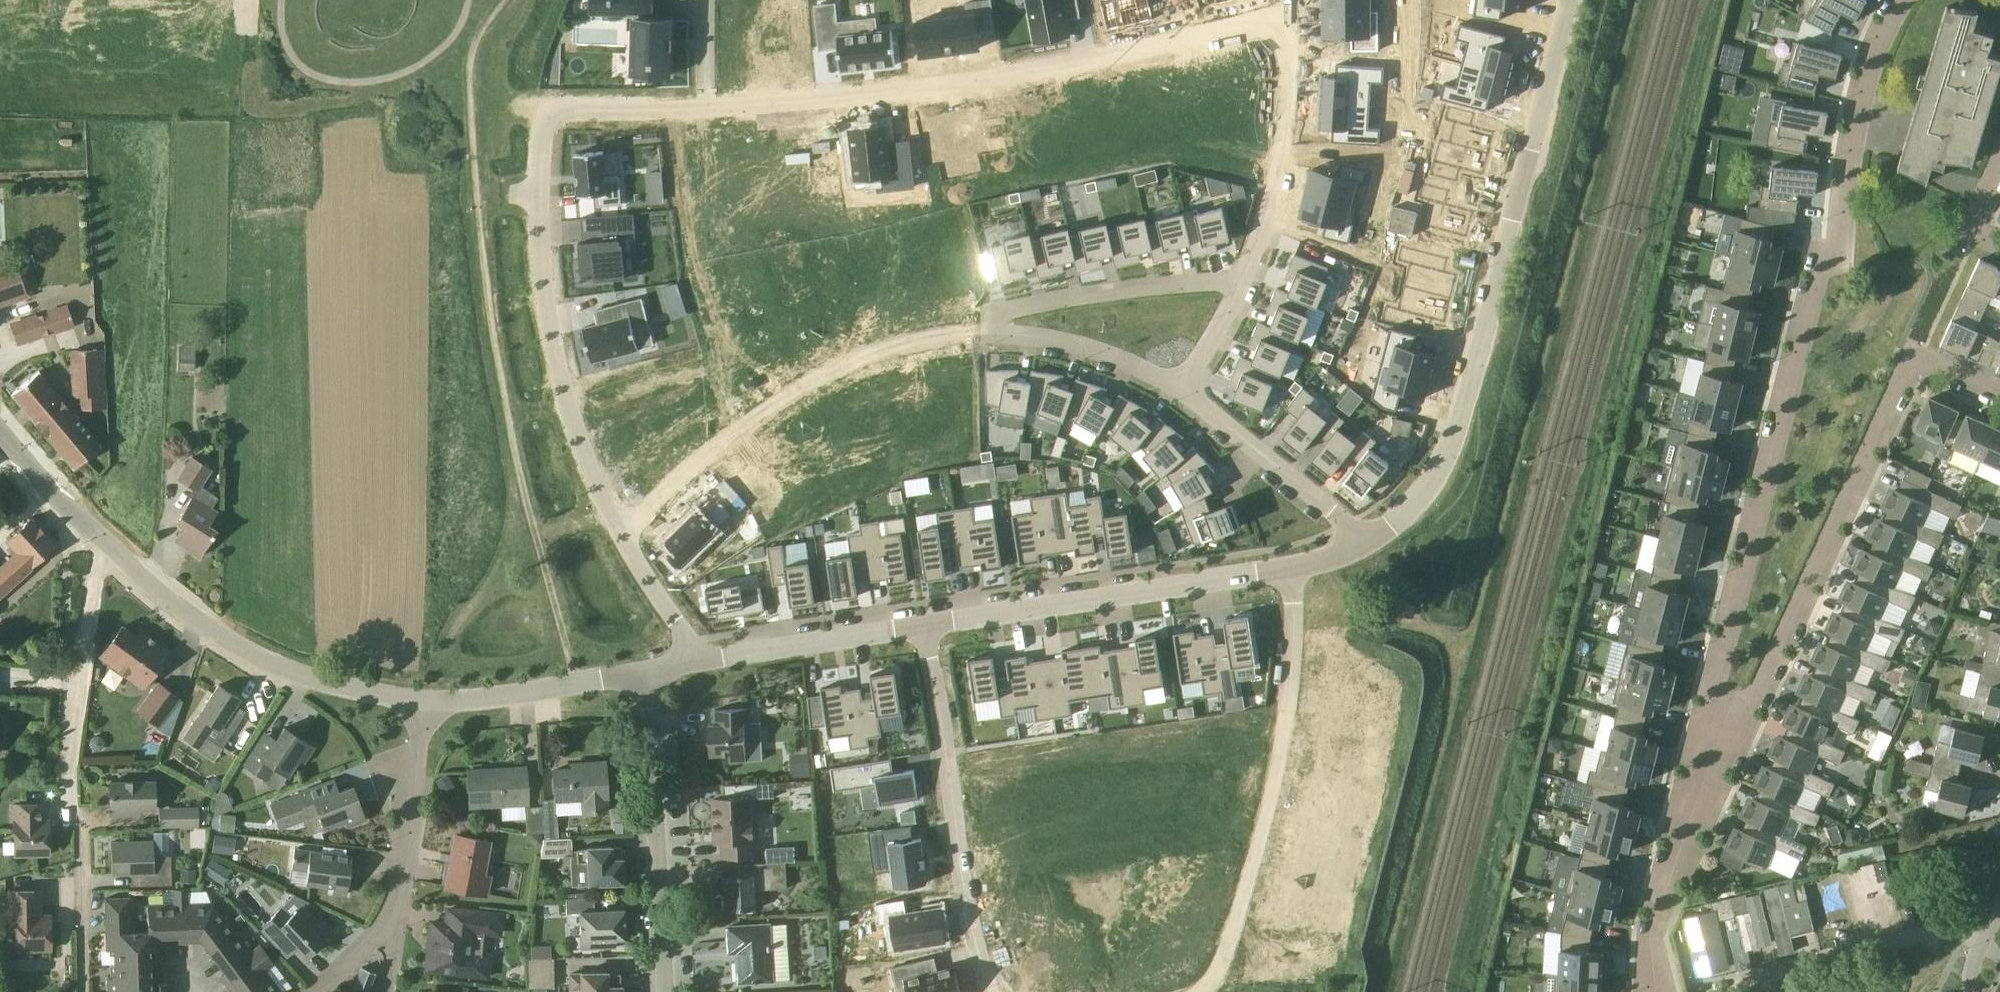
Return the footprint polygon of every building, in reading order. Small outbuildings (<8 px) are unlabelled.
[(592,12),(593,12),(628,13),(628,29),(634,30),(633,74),(670,75),(671,49),(671,47),(671,39),(672,39),(672,38),(672,20),(652,19),(652,14),(653,14),(653,0),(592,0),(592,12)] [(979,48),(977,33),(997,30),(993,0),(985,0),(965,3),(967,15),(917,21),(921,56),(979,48)] [(1035,42),(1069,36),(1066,19),(1080,16),(1077,0),(1027,0),(1035,42)] [(1110,26),(1127,22),(1128,24),(1144,20),(1143,18),(1160,13),(1157,0),(1104,0),(1110,26)] [(1325,11),(1375,11),(1375,0),(1325,0),(1325,11)] [(1506,7),(1530,10),(1532,0),(1488,0),(1487,2),(1479,1),(1477,16),(1504,20),(1506,7)] [(1867,2),(1869,3),(1869,2),(1867,1),(1868,0),(1806,0),(1799,13),(1798,12),(1797,13),(1833,32),(1834,31),(1832,30),(1837,20),(1839,21),(1840,19),(1839,19),(1841,14),(1857,20),(1867,2)] [(839,49),(841,72),(897,65),(893,30),(876,32),(875,19),(857,21),(859,34),(839,37),(835,5),(816,8),(821,51),(839,49)] [(1902,159),(1899,168),(1900,168),(1902,161),(1930,170),(1926,182),(1928,182),(1933,165),(1945,168),(1951,149),(1974,156),(1972,164),(1973,164),(1994,95),(1999,96),(1999,84),(1998,84),(1999,77),(1999,56),(1990,53),(1995,36),(1998,27),(1977,20),(1980,11),(1978,10),(1974,22),(1947,14),(1949,7),(1948,6),(1927,76),(1921,74),(1918,85),(1923,87),(1916,113),(1902,159)] [(1375,11),(1325,11),(1325,36),(1354,37),(1354,50),(1381,50),(1381,35),(1375,35),(1375,11)] [(1470,42),(1464,64),(1513,77),(1520,52),(1506,48),(1509,36),(1463,24),(1459,39),(1470,42)] [(1724,42),(1719,65),(1739,69),(1744,46),(1724,42)] [(1843,56),(1805,45),(1795,42),(1790,62),(1785,61),(1783,69),(1782,68),(1781,70),(1783,70),(1779,83),(1816,93),(1817,92),(1815,91),(1818,80),(1820,80),(1820,79),(1819,79),(1821,73),(1837,78),(1842,58),(1844,59),(1845,58),(1843,58),(1843,56)] [(1338,77),(1324,76),(1322,102),(1372,105),(1374,82),(1386,83),(1387,68),(1339,64),(1338,77)] [(1513,77),(1464,64),(1458,86),(1447,83),(1443,98),(1489,111),(1492,99),(1506,103),(1513,77)] [(1737,76),(1722,73),(1719,87),(1734,90),(1737,76)] [(1322,102),(1320,128),(1335,129),(1334,141),(1381,144),(1382,129),(1370,128),(1372,105),(1322,102)] [(1831,116),(1829,115),(1829,113),(1784,104),(1780,124),(1771,122),(1770,130),(1768,130),(1768,131),(1769,131),(1767,144),(1805,153),(1806,151),(1804,151),(1806,139),(1808,140),(1808,138),(1807,138),(1808,132),(1825,136),(1828,116),(1831,116)] [(1447,120),(1455,123),(1450,143),(1492,154),(1498,132),(1473,126),(1477,113),(1450,106),(1447,120)] [(975,112),(923,122),(931,154),(943,152),(947,169),(975,163),(971,147),(983,144),(975,112)] [(885,126),(850,130),(856,179),(877,177),(878,192),(915,187),(910,146),(909,146),(887,148),(885,126)] [(805,140),(759,144),(762,176),(806,172),(808,188),(825,187),(822,159),(807,160),(805,140)] [(1436,161),(1432,175),(1458,182),(1462,169),(1486,176),(1492,154),(1450,143),(1445,163),(1436,161)] [(606,177),(604,152),(604,151),(587,152),(587,151),(579,152),(579,153),(576,153),(576,155),(578,175),(578,176),(578,182),(578,183),(579,194),(579,195),(597,194),(598,206),(622,204),(620,176),(606,177)] [(1311,166),(1304,191),(1352,205),(1358,182),(1365,184),(1369,169),(1343,162),(1339,175),(1311,166)] [(1762,196),(1760,207),(1750,206),(1749,220),(1770,225),(1794,231),(1796,213),(1798,213),(1798,211),(1797,211),(1798,200),(1800,200),(1800,198),(1799,198),(1799,193),(1816,195),(1819,174),(1821,175),(1821,174),(1819,174),(1819,172),(1783,168),(1774,167),(1771,187),(1763,186),(1762,194),(1760,194),(1760,196),(1762,196)] [(1156,169),(1135,173),(1137,185),(1158,181),(1156,169)] [(1116,177),(1097,181),(1099,191),(1118,187),(1116,177)] [(1096,181),(1086,183),(1088,192),(1098,190),(1096,181)] [(1244,186),(1229,182),(1231,192),(1233,200),(1246,197),(1244,186)] [(1425,183),(1421,198),(1432,201),(1425,227),(1466,238),(1474,210),(1448,203),(1451,190),(1425,183)] [(1040,188),(1020,192),(1022,202),(1042,198),(1040,188)] [(665,201),(664,189),(649,191),(650,203),(665,201)] [(1352,205),(1304,191),(1297,215),(1325,223),(1321,236),(1348,243),(1352,229),(1346,227),(1352,205)] [(1020,192),(1009,194),(1011,203),(1022,201),(1020,192)] [(926,199),(919,201),(922,214),(930,212),(926,199)] [(1702,208),(1686,204),(1683,218),(1698,221),(1702,208)] [(1198,209),(1184,213),(1192,244),(1190,244),(1193,257),(1218,251),(1216,242),(1230,239),(1223,207),(1199,213),(1198,209)] [(634,213),(582,218),(584,241),(579,242),(582,273),(595,272),(596,280),(624,278),(620,230),(636,229),(634,213)] [(1158,224),(1148,226),(1153,249),(1151,249),(1154,262),(1180,256),(1177,247),(1190,244),(1192,244),(1184,213),(1157,219),(1158,224)] [(1110,231),(1109,231),(1114,254),(1113,254),(1116,267),(1141,261),(1140,256),(1139,252),(1147,250),(1151,249),(1152,249),(1147,226),(1148,226),(1146,218),(1119,224),(1120,229),(1110,231)] [(1733,255),(1779,266),(1784,248),(1771,245),(1772,239),(1763,237),(1766,225),(1770,226),(1770,225),(1749,220),(1743,218),(1733,255)] [(1071,236),(1070,237),(1076,259),(1074,259),(1077,272),(1103,266),(1102,261),(1101,257),(1109,255),(1113,254),(1114,254),(1109,231),(1110,231),(1108,223),(1081,229),(1082,234),(1071,236)] [(1033,241),(1032,242),(1037,264),(1036,265),(1039,277),(1064,271),(1063,266),(1062,262),(1071,260),(1074,259),(1076,259),(1070,237),(1071,236),(1069,228),(1042,234),(1043,239),(1033,241)] [(1005,244),(992,247),(1001,282),(1026,276),(1025,271),(1024,268),(1036,265),(1037,264),(1032,242),(1033,241),(1031,233),(1004,239),(1005,244)] [(1411,264),(1405,286),(1454,299),(1460,274),(1446,270),(1449,258),(1403,246),(1399,261),(1411,264)] [(1295,254),(1285,278),(1289,280),(1293,281),(1290,289),(1288,293),(1288,294),(1310,303),(1309,304),(1317,307),(1328,282),(1324,280),(1328,268),(1295,254)] [(1774,284),(1779,266),(1733,255),(1724,290),(1752,297),(1752,296),(1748,295),(1751,284),(1760,286),(1761,281),(1774,284)] [(1981,259),(1961,302),(1985,313),(1994,296),(1999,298),(1999,269),(1999,268),(1999,267),(1981,259)] [(16,262),(0,268),(0,305),(28,295),(16,262)] [(673,298),(682,296),(678,283),(662,287),(664,296),(673,298)] [(1387,305),(1383,320),(1429,333),(1433,321),(1447,325),(1454,299),(1405,286),(1399,308),(1387,305)] [(1277,288),(1267,312),(1271,314),(1275,316),(1272,324),(1270,327),(1270,328),(1292,337),(1291,338),(1299,341),(1310,316),(1305,314),(1309,304),(1310,303),(1288,294),(1288,293),(1277,288)] [(1752,298),(1752,297),(1724,290),(1724,293),(1707,289),(1704,302),(1720,306),(1716,325),(1755,335),(1761,312),(1745,308),(1748,297),(1752,298)] [(601,323),(584,327),(593,361),(641,348),(635,327),(649,323),(642,298),(597,309),(601,323)] [(1961,302),(1941,345),(1960,354),(1960,353),(1978,361),(1984,349),(1995,354),(1989,366),(1990,366),(1999,345),(1999,341),(1977,331),(1985,313),(1961,302)] [(68,306),(47,313),(53,332),(74,325),(68,306)] [(1351,308),(1347,317),(1356,321),(1360,311),(1351,308)] [(17,344),(42,335),(36,316),(11,324),(17,344)] [(1347,318),(1343,328),(1351,331),(1355,322),(1347,318)] [(1258,322),(1249,346),(1253,348),(1257,350),(1254,358),(1252,361),(1252,362),(1273,371),(1273,372),(1281,376),(1291,350),(1287,348),(1291,338),(1292,337),(1270,328),(1270,327),(1258,322)] [(1749,359),(1755,335),(1716,325),(1715,328),(1699,324),(1693,347),(1709,351),(1707,361),(1734,368),(1735,367),(1731,366),(1733,355),(1749,359)] [(1396,345),(1390,365),(1432,376),(1438,354),(1414,348),(1417,335),(1391,328),(1387,342),(1396,345)] [(195,370),(196,344),(179,344),(179,370),(195,370)] [(1990,366),(1991,367),(1994,360),(1999,363),(1999,345),(1990,366)] [(1663,351),(1648,348),(1645,360),(1659,364),(1663,351)] [(97,349),(73,350),(76,397),(100,395),(97,349)] [(1321,359),(1331,363),(1334,354),(1325,351),(1321,359)] [(1240,357),(1231,381),(1239,384),(1233,397),(1263,410),(1273,384),(1269,382),(1273,372),(1273,371),(1252,362),(1252,361),(1240,357)] [(1734,368),(1707,361),(1698,396),(1737,406),(1743,383),(1727,379),(1730,367),(1734,368)] [(1397,411),(1402,391),(1426,398),(1432,376),(1390,365),(1385,385),(1376,383),(1372,398),(1384,407),(1397,411)] [(1019,370),(986,370),(987,403),(1000,405),(1000,410),(1027,414),(1028,408),(1027,408),(1031,382),(1030,382),(1026,382),(1018,380),(1018,376),(1019,370)] [(1031,382),(1027,408),(1028,408),(1064,421),(1066,415),(1065,414),(1074,390),(1073,390),(1069,388),(1061,386),(1062,382),(1064,376),(1032,370),(1030,382),(1031,382)] [(73,468),(101,446),(39,371),(11,394),(12,396),(13,395),(73,466),(72,467),(73,468)] [(1074,390),(1065,414),(1066,415),(1100,434),(1105,424),(1104,423),(1114,405),(1110,403),(1103,399),(1105,395),(1108,389),(1077,378),(1073,390),(1074,390)] [(1297,395),(1303,386),(1296,381),(1289,389),(1297,395)] [(1297,417),(1282,436),(1302,452),(1317,433),(1317,432),(1327,419),(1326,418),(1309,405),(1315,397),(1303,388),(1287,408),(1297,417)] [(1358,395),(1352,390),(1347,396),(1353,401),(1358,395)] [(1114,405),(1104,423),(1105,424),(1114,431),(1111,435),(1133,452),(1140,444),(1139,443),(1152,427),(1151,427),(1148,424),(1142,418),(1144,415),(1148,410),(1120,394),(1114,405)] [(1731,430),(1737,406),(1698,396),(1689,432),(1717,439),(1717,438),(1713,437),(1716,426),(1731,430)] [(1942,445),(1953,421),(1958,411),(1955,410),(1956,409),(1938,401),(1938,402),(1930,398),(1922,415),(1919,414),(1913,426),(1943,440),(1941,445),(1942,445)] [(1327,440),(1312,459),(1331,475),(1349,453),(1348,452),(1356,442),(1356,441),(1339,428),(1345,420),(1332,411),(1326,418),(1327,419),(1317,432),(1317,433),(1327,440)] [(1953,421),(1942,445),(1937,455),(1975,473),(1982,458),(1996,427),(1977,419),(1976,419),(1968,416),(1964,426),(1953,421)] [(1152,427),(1139,443),(1140,444),(1147,453),(1144,456),(1162,477),(1166,473),(1166,472),(1185,455),(1184,454),(1176,445),(1179,442),(1184,438),(1159,417),(1151,427),(1152,427)] [(1982,458),(1995,464),(1993,468),(1999,471),(1999,429),(1996,427),(1982,458)] [(1359,461),(1344,480),(1363,496),(1384,469),(1385,469),(1389,463),(1371,448),(1377,441),(1364,431),(1356,441),(1356,442),(1348,452),(1349,453),(1359,461)] [(1717,439),(1689,432),(1686,444),(1680,443),(1674,466),(1725,479),(1730,461),(1717,457),(1718,452),(1709,450),(1712,438),(1716,439),(1717,439)] [(1051,455),(1061,457),(1068,438),(1058,435),(1051,455)] [(1021,458),(1031,459),(1032,443),(1022,442),(1021,458)] [(1185,455),(1166,472),(1166,473),(1185,504),(1186,505),(1204,494),(1204,495),(1213,489),(1206,477),(1209,475),(1215,472),(1194,447),(1184,454),(1185,455)] [(983,461),(993,460),(992,451),(981,452),(983,461)] [(1084,463),(1094,466),(1097,457),(1087,454),(1084,463)] [(179,479),(197,490),(177,520),(185,525),(176,540),(201,556),(217,530),(209,525),(218,511),(212,508),(219,497),(201,486),(212,468),(193,456),(179,479)] [(980,465),(982,479),(996,477),(994,462),(980,465)] [(997,466),(999,480),(1009,478),(1007,465),(997,466)] [(1115,473),(1127,485),(1129,487),(1136,480),(1121,465),(1115,473)] [(1725,479),(1674,466),(1665,501),(1671,503),(1699,510),(1699,509),(1695,508),(1698,497),(1707,499),(1708,494),(1721,497),(1725,479)] [(1904,479),(1927,490),(1933,478),(1909,467),(1904,479)] [(1963,506),(1927,490),(1904,479),(1896,495),(1889,492),(1882,508),(1889,511),(1922,526),(1931,508),(1956,520),(1963,506)] [(915,490),(914,480),(905,481),(907,491),(915,490)] [(901,490),(890,492),(892,503),(903,502),(901,490)] [(1149,512),(1149,513),(1157,507),(1145,490),(1137,496),(1149,512)] [(1067,492),(1049,495),(1058,553),(1075,550),(1076,556),(1097,553),(1094,536),(1093,536),(1088,503),(1087,503),(1069,506),(1067,492)] [(1185,504),(1181,507),(1194,543),(1242,525),(1233,502),(1210,510),(1204,495),(1204,494),(1186,505),(1185,504)] [(1033,512),(1013,515),(1021,565),(1041,562),(1040,555),(1058,553),(1049,495),(1031,498),(1033,512)] [(1101,495),(1086,498),(1087,503),(1088,503),(1093,536),(1094,536),(1106,534),(1109,557),(1134,553),(1128,512),(1105,516),(1101,495)] [(701,505),(668,534),(676,543),(670,548),(681,560),(720,525),(719,525),(737,510),(726,497),(708,512),(701,505)] [(1699,510),(1671,503),(1662,538),(1701,548),(1707,524),(1692,521),(1694,509),(1698,510),(1699,510)] [(973,506),(955,509),(964,567),(982,564),(983,570),(1003,567),(995,517),(995,518),(975,521),(973,507),(973,506)] [(939,526),(919,529),(927,579),(947,576),(946,570),(964,567),(955,509),(937,512),(939,526)] [(1948,538),(1922,526),(1889,511),(1882,526),(1875,523),(1868,539),(1875,542),(1908,557),(1912,549),(1916,541),(1941,552),(1948,538)] [(0,524),(0,533),(3,537),(16,526),(8,517),(0,524)] [(0,568),(0,591),(2,593),(56,545),(31,518),(7,540),(13,546),(11,548),(12,553),(14,555),(0,568)] [(879,521),(860,524),(861,532),(867,571),(869,582),(888,579),(889,585),(909,582),(901,532),(881,535),(879,521)] [(824,523),(815,524),(816,534),(826,533),(824,523)] [(813,524),(805,525),(807,536),(814,535),(813,524)] [(1169,528),(1158,532),(1166,554),(1177,550),(1169,528)] [(851,555),(828,558),(834,599),(859,595),(855,572),(867,571),(861,532),(848,534),(849,539),(851,555)] [(1701,548),(1662,538),(1653,574),(1681,581),(1681,580),(1677,579),(1680,568),(1695,572),(1701,548)] [(1934,569),(1908,557),(1875,542),(1868,557),(1861,554),(1854,570),(1861,573),(1894,588),(1898,579),(1902,570),(1928,582),(1934,569)] [(783,544),(768,547),(774,585),(788,583),(791,606),(816,602),(810,561),(787,564),(783,545),(783,544)] [(764,545),(753,547),(754,557),(766,555),(764,545)] [(1609,565),(1596,562),(1592,574),(1606,577),(1609,565)] [(1920,600),(1894,588),(1861,573),(1854,588),(1847,585),(1840,600),(1847,604),(1880,618),(1884,610),(1888,601),(1913,613),(1920,600)] [(1681,581),(1653,574),(1644,609),(1683,619),(1689,596),(1674,592),(1677,580),(1681,581)] [(1603,583),(1591,580),(1587,593),(1599,597),(1603,583)] [(717,612),(718,620),(766,611),(762,591),(743,594),(741,582),(707,588),(711,613),(717,612)] [(1906,630),(1880,618),(1847,604),(1840,619),(1833,616),(1825,631),(1833,635),(1866,650),(1874,632),(1900,643),(1906,630)] [(1683,619),(1644,609),(1635,644),(1663,652),(1663,651),(1659,650),(1662,639),(1677,643),(1683,619)] [(1979,617),(1990,620),(1992,613),(1981,610),(1979,617)] [(1216,645),(1215,645),(1222,692),(1221,692),(1222,699),(1238,696),(1233,666),(1256,663),(1249,616),(1224,620),(1228,643),(1216,645)] [(1930,618),(1925,629),(1936,635),(1941,623),(1930,618)] [(137,636),(123,625),(100,656),(143,688),(169,652),(141,631),(137,636)] [(1194,630),(1174,633),(1182,683),(1202,680),(1204,694),(1221,692),(1222,692),(1215,645),(1216,645),(1214,633),(1202,635),(1195,636),(1195,633),(1194,630)] [(1891,661),(1866,650),(1833,635),(1826,650),(1819,647),(1811,662),(1819,666),(1852,680),(1860,663),(1885,675),(1891,661)] [(1137,645),(1120,648),(1128,706),(1146,703),(1144,689),(1164,686),(1157,636),(1136,639),(1137,645)] [(1932,643),(1921,638),(1918,644),(1921,651),(1927,654),(1932,643)] [(1613,639),(1604,672),(1618,676),(1627,643),(1613,639)] [(1663,652),(1635,644),(1629,643),(1620,678),(1672,692),(1676,674),(1663,670),(1665,665),(1656,663),(1659,651),(1663,652)] [(1101,645),(1082,648),(1089,697),(1108,694),(1110,709),(1128,706),(1120,648),(1102,651),(1101,645)] [(1999,676),(1999,648),(1999,649),(1988,646),(1983,664),(1981,671),(1999,676)] [(1063,657),(1046,660),(1055,717),(1072,714),(1070,700),(1089,697),(1082,648),(1062,651),(1063,657)] [(994,656),(969,659),(975,700),(999,697),(1002,717),(1016,715),(1017,714),(1016,709),(1015,709),(1010,677),(1009,677),(997,678),(994,656)] [(1027,656),(1007,659),(1009,677),(1010,677),(1015,709),(1016,709),(1034,706),(1036,720),(1054,717),(1055,717),(1046,660),(1034,661),(1028,662),(1027,659),(1027,656)] [(1967,668),(1981,671),(1983,664),(1968,660),(1966,668),(1967,668)] [(1878,692),(1852,680),(1819,666),(1812,681),(1805,678),(1797,693),(1804,697),(1838,711),(1846,693),(1872,705),(1878,692)] [(1905,668),(1899,679),(1912,685),(1917,673),(1905,668)] [(875,697),(863,699),(869,737),(882,735),(879,715),(902,711),(896,671),(871,674),(875,697)] [(1981,671),(1975,695),(1972,695),(1968,710),(1999,718),(1999,676),(1981,671)] [(1667,710),(1672,692),(1620,678),(1614,701),(1620,703),(1616,715),(1645,722),(1645,721),(1641,720),(1644,710),(1653,712),(1654,706),(1667,710)] [(179,699),(158,683),(138,711),(159,726),(179,699)] [(246,712),(236,705),(240,698),(219,684),(184,738),(198,748),(206,736),(223,747),(246,712)] [(822,694),(809,696),(812,727),(827,725),(829,738),(849,735),(851,749),(870,746),(869,737),(863,699),(861,688),(842,691),(842,685),(821,688),(822,694)] [(1924,693),(1915,691),(1912,703),(1925,706),(1927,697),(1924,693)] [(1238,696),(1222,699),(1224,711),(1245,708),(1243,696),(1238,696)] [(1864,723),(1838,711),(1804,697),(1797,712),(1790,708),(1783,724),(1790,727),(1824,742),(1832,724),(1857,736),(1864,723)] [(1892,699),(1887,711),(1899,716),(1905,705),(1892,699)] [(1193,705),(1178,708),(1179,718),(1194,716),(1193,705)] [(750,708),(716,710),(716,725),(710,725),(711,755),(730,754),(730,761),(747,760),(747,753),(746,724),(751,724),(750,708)] [(1003,725),(1017,723),(1016,715),(1002,717),(1003,725)] [(1607,751),(1654,762),(1658,744),(1646,741),(1647,735),(1638,733),(1641,721),(1645,722),(1616,715),(1607,751)] [(1933,765),(1960,772),(1962,761),(1978,764),(1985,736),(1943,725),(1933,765)] [(276,740),(265,733),(245,764),(268,779),(276,767),(288,776),(299,759),(304,762),(314,747),(285,727),(276,740)] [(1849,754),(1824,742),(1790,727),(1783,743),(1776,739),(1769,755),(1776,759),(1809,774),(1818,755),(1843,767),(1849,754)] [(1545,750),(1547,750),(1558,753),(1562,738),(1551,736),(1549,735),(1545,750)] [(91,746),(95,750),(101,750),(105,745),(104,740),(100,736),(94,736),(90,741),(91,746)] [(1636,777),(1649,780),(1654,762),(1607,751),(1602,773),(1590,770),(1587,783),(1627,793),(1623,792),(1626,780),(1635,783),(1636,777)] [(810,753),(796,753),(797,776),(811,775),(810,753)] [(892,759),(832,768),(835,790),(861,786),(877,784),(881,805),(886,804),(919,799),(914,770),(894,773),(892,759)] [(1834,785),(1809,774),(1776,759),(1769,774),(1762,770),(1755,786),(1762,790),(1795,805),(1804,787),(1829,796),(1834,785)] [(1960,772),(1933,765),(1907,759),(1904,772),(1929,778),(1923,805),(1965,816),(1972,787),(1957,783),(1960,772)] [(570,764),(571,770),(551,771),(553,799),(540,800),(541,806),(542,828),(556,827),(555,810),(581,809),(582,811),(605,810),(604,796),(605,795),(604,778),(603,762),(570,764)] [(468,771),(470,807),(528,804),(526,768),(468,771)] [(436,780),(441,789),(453,781),(447,773),(436,780)] [(208,780),(205,786),(215,792),(222,781),(216,778),(208,780)] [(300,794),(272,804),(282,831),(321,816),(325,829),(346,821),(348,826),(365,820),(352,786),(338,792),(333,780),(299,792),(300,794)] [(154,781),(110,782),(111,815),(138,814),(138,809),(155,809),(154,781)] [(1623,793),(1627,794),(1627,793),(1587,783),(1583,797),(1595,800),(1590,822),(1636,833),(1640,815),(1628,812),(1629,807),(1620,804),(1623,793)] [(1840,788),(1834,785),(1829,796),(1835,799),(1840,788)] [(217,797),(214,816),(221,813),(233,809),(228,794),(221,790),(217,797)] [(1821,816),(1795,805),(1762,790),(1755,805),(1748,801),(1740,817),(1748,820),(1748,819),(1781,835),(1794,840),(1802,824),(1815,830),(1821,816)] [(753,797),(713,799),(716,843),(724,842),(724,857),(756,855),(753,797)] [(42,804),(15,804),(15,821),(14,821),(15,855),(49,854),(49,820),(43,821),(42,804)] [(542,828),(541,806),(525,807),(527,833),(542,832),(542,828)] [(199,807),(179,807),(179,827),(199,826),(199,807)] [(902,824),(917,822),(915,810),(900,812),(902,824)] [(236,815),(221,813),(219,830),(234,831),(236,815)] [(1807,846),(1794,840),(1781,835),(1748,819),(1748,820),(1741,835),(1733,832),(1726,848),(1746,857),(1745,861),(1762,869),(1764,865),(1767,866),(1775,848),(1801,859),(1807,846)] [(630,822),(615,822),(616,832),(630,832),(630,822)] [(1618,848),(1631,851),(1636,833),(1590,822),(1581,857),(1609,864),(1605,863),(1608,851),(1617,854),(1618,848)] [(1851,828),(1845,832),(1843,839),(1847,844),(1854,846),(1859,842),(1861,836),(1857,830),(1851,828)] [(543,832),(530,833),(530,840),(536,846),(542,845),(543,839),(543,832)] [(213,851),(229,853),(234,854),(236,836),(231,836),(215,834),(213,851)] [(489,842),(456,835),(450,865),(452,865),(448,887),(487,894),(490,875),(483,874),(489,842)] [(572,838),(544,839),(541,858),(573,856),(572,838)] [(921,839),(885,843),(889,869),(894,869),(896,886),(926,882),(921,839)] [(112,873),(131,873),(131,885),(172,884),(171,855),(154,856),(153,840),(111,841),(112,873)] [(1837,869),(1877,859),(1873,844),(1838,853),(1837,869)] [(588,849),(577,849),(578,863),(588,863),(589,884),(607,884),(611,887),(613,883),(623,883),(622,859),(621,847),(612,848),(612,847),(588,848),(588,849)] [(766,863),(782,862),(781,847),(766,848),(766,863)] [(334,887),(333,892),(347,894),(349,879),(357,880),(360,857),(295,849),(292,869),(308,871),(306,884),(334,887)] [(1565,891),(1572,893),(1618,904),(1623,886),(1610,883),(1611,877),(1602,875),(1605,864),(1609,865),(1609,864),(1581,857),(1578,869),(1571,867),(1565,891)] [(212,858),(203,873),(206,875),(217,882),(226,867),(212,858)] [(1887,861),(1887,860),(1875,863),(1876,864),(1880,883),(1892,880),(1887,861)] [(782,862),(766,863),(755,863),(756,874),(727,875),(728,893),(724,893),(725,911),(757,909),(755,889),(772,889),(789,888),(788,862),(782,862)] [(1869,899),(1884,896),(1880,883),(1876,864),(1875,863),(1861,867),(1869,899)] [(197,884),(196,868),(180,869),(181,885),(197,884)] [(1731,873),(1713,877),(1717,894),(1735,890),(1731,873)] [(1799,903),(1809,901),(1804,881),(1795,883),(1799,903)] [(1794,950),(1819,945),(1808,902),(1798,904),(1793,884),(1780,887),(1794,950)] [(147,905),(148,932),(148,937),(158,937),(198,935),(203,925),(213,903),(187,904),(186,889),(174,889),(175,904),(147,905)] [(40,890),(10,890),(10,909),(16,909),(17,949),(51,949),(51,915),(41,916),(40,890)] [(1600,919),(1613,922),(1618,904),(1572,893),(1562,935),(1591,937),(1591,936),(1587,936),(1590,922),(1599,924),(1600,919)] [(1727,898),(1731,917),(1722,920),(1727,941),(1731,940),(1739,972),(1753,968),(1749,952),(1761,949),(1755,925),(1749,898),(1748,893),(1745,894),(1727,898)] [(1749,898),(1755,925),(1761,949),(1774,946),(1762,895),(1749,898)] [(129,897),(105,898),(107,950),(109,950),(110,977),(108,978),(108,991),(167,991),(167,983),(156,984),(156,963),(158,963),(158,961),(156,961),(155,948),(158,948),(158,937),(148,937),(148,932),(130,932),(129,897)] [(624,910),(595,911),(595,897),(566,898),(567,912),(580,912),(581,948),(615,947),(615,939),(625,939),(624,910)] [(1717,900),(1722,920),(1731,917),(1727,898),(1717,900)] [(1710,912),(1712,922),(1722,920),(1717,900),(1707,903),(1710,912)] [(945,940),(940,908),(906,914),(904,902),(877,907),(879,923),(891,921),(896,949),(945,940)] [(239,937),(213,903),(203,925),(198,935),(214,956),(239,937)] [(291,916),(283,908),(261,927),(287,955),(298,946),(307,955),(332,931),(320,918),(316,921),(302,906),(291,916)] [(433,970),(486,975),(488,956),(482,955),(485,932),(499,934),(501,914),(459,910),(458,924),(432,921),(430,940),(434,940),(432,957),(431,957),(429,958),(429,959),(428,960),(428,961),(427,963),(427,964),(427,965),(428,966),(428,967),(429,968),(431,969),(433,970)] [(1722,968),(1708,912),(1678,919),(1692,976),(1722,968)] [(245,920),(240,914),(235,919),(239,924),(245,920)] [(727,953),(735,952),(737,982),(771,981),(768,924),(726,926),(727,953)] [(1587,937),(1591,937),(1562,935),(1560,974),(1601,976),(1602,952),(1586,951),(1587,937)] [(250,952),(239,937),(214,956),(233,982),(268,955),(260,944),(250,952)] [(530,957),(550,957),(551,945),(530,944),(530,957)] [(827,945),(814,946),(815,959),(828,958),(827,945)] [(275,949),(269,954),(274,960),(280,956),(275,949)] [(268,955),(233,982),(241,991),(281,991),(264,970),(274,963),(268,955)] [(527,989),(554,988),(554,958),(526,959),(527,989)] [(930,959),(892,968),(898,991),(907,991),(909,991),(961,991),(955,967),(938,971),(937,968),(932,970),(930,960),(930,959)] [(359,991),(367,991),(375,972),(362,967),(353,990),(359,991)] [(618,973),(603,973),(603,972),(578,973),(578,974),(567,975),(568,989),(579,989),(579,991),(618,991),(618,973)] [(1601,976),(1560,974),(1559,991),(1600,991),(1601,976)]
